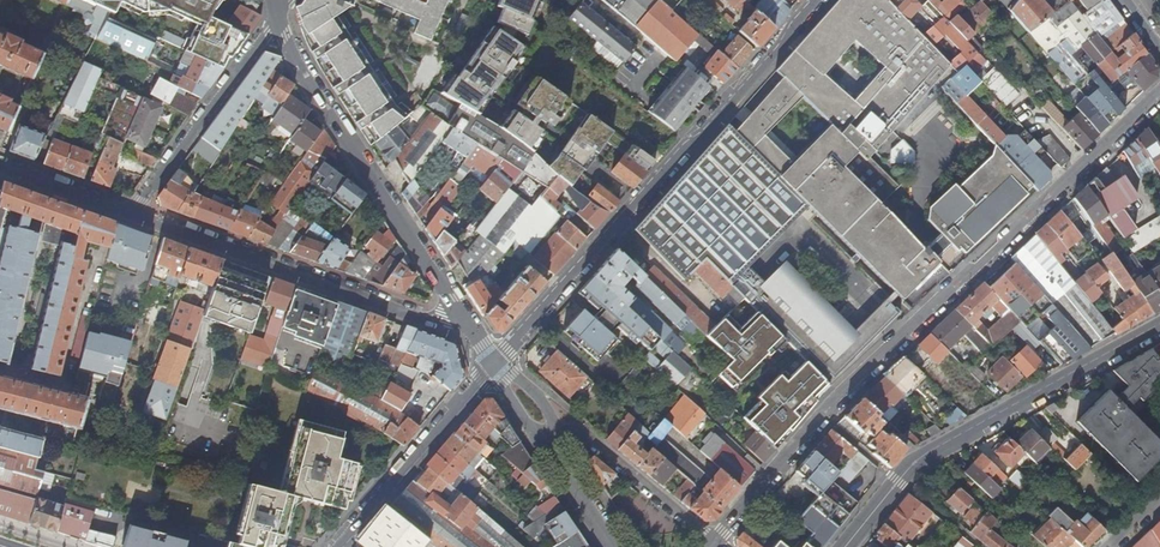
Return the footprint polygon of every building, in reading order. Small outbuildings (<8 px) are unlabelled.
[(95,39),(96,38),(108,16),(111,11),(87,0),(68,0),(66,5),(73,8),(70,14),(81,18),(83,23),(87,25),(83,33),(95,39)] [(111,11),(114,13),(118,5),(119,2),(120,2),(121,0),(87,0),(111,11)] [(227,25),(226,26),(209,18),(210,17),(191,8),(193,2),(187,0),(121,0),(120,2),(140,11),(143,13),(148,13),(168,11),(179,16),(197,25),(190,39),(187,38),(186,42),(182,49),(186,51),(223,68),(228,57),(231,58),(248,35),(227,25)] [(222,0),(193,0),(193,2),(191,8),(210,17),(213,10),(214,11),(222,0)] [(295,10),(300,26),(305,40),(316,62),(329,83),(342,102),(350,114),(370,145),(375,142),(400,122),(409,115),(412,112),(400,103),(392,108),(388,102),(396,96),(387,82),(377,68),(370,73),(365,67),(373,62),(364,47),(355,33),(347,38),(343,32),(351,27),(341,12),(339,9),(342,3),(349,6),(352,7),(355,0),(302,0),(295,10)] [(419,21),(413,34),(430,41),(440,19),(448,0),(426,0),(425,3),(418,0),(373,0),(419,21)] [(497,7),(503,9),(497,23),(504,26),(501,32),(493,27),(456,77),(455,77),(443,94),(459,103),(460,104),(473,111),(483,97),(486,100),(491,92),(492,93),(495,90),(524,49),(514,42),(511,40),(517,32),(520,33),(527,36),(533,22),(531,21),(536,9),(538,3),(542,5),(544,0),(500,0),(497,7)] [(592,2),(590,0),(582,0),(568,18),(622,63),(640,41),(633,35),(629,41),(615,30),(620,25),(607,14),(602,20),(588,8),(592,2)] [(723,84),(728,78),(737,69),(717,51),(672,11),(659,0),(602,0),(676,59),(679,56),(680,57),(694,41),(712,57),(706,64),(704,62),(701,66),(723,84)] [(728,124),(635,229),(684,280),(693,272),(705,259),(729,283),(807,205),(902,300),(939,262),(926,247),(922,250),(881,204),(896,190),(899,188),(870,157),(950,66),(886,0),(839,0),(776,71),(783,78),(752,113),(745,106),(744,107),(751,114),(743,123),(736,116),(735,117),(742,124),(735,131),(728,124)] [(672,11),(682,0),(659,0),(672,11)] [(719,14),(723,9),(720,7),(713,0),(704,0),(719,14)] [(738,31),(756,47),(765,37),(773,28),(754,10),(743,0),(725,0),(733,7),(734,6),(743,15),(747,11),(752,15),(747,19),(748,20),(738,31)] [(754,10),(773,28),(781,18),(790,9),(781,0),(763,0),(754,10)] [(950,66),(957,73),(965,66),(972,59),(922,7),(915,0),(886,0),(950,66)] [(936,10),(948,22),(953,18),(966,6),(962,1),(961,0),(947,0),(936,10)] [(966,6),(953,18),(955,20),(957,18),(960,20),(981,1),(979,0),(973,0),(966,6)] [(1006,10),(1007,8),(1014,0),(997,0),(1006,10)] [(1009,10),(1010,12),(1029,33),(1069,1),(1070,0),(1017,0),(1009,10)] [(1066,39),(1048,55),(1074,85),(1093,70),(1097,66),(1133,34),(1125,23),(1105,40),(1103,38),(1101,40),(1098,37),(1122,20),(1108,0),(1103,0),(1087,11),(1081,15),(1087,22),(1066,39)] [(1087,11),(1103,0),(1079,0),(1087,11)] [(247,1),(243,8),(255,14),(255,13),(259,6),(247,1)] [(928,1),(922,7),(972,59),(978,54),(978,53),(948,22),(936,10),(928,1)] [(955,20),(953,18),(948,22),(978,53),(982,49),(970,36),(993,15),(981,2),(981,1),(960,20),(957,18),(955,20)] [(119,2),(118,5),(138,14),(140,11),(120,2),(119,2)] [(1050,19),(1066,39),(1087,22),(1081,15),(1071,2),(1050,19)] [(341,12),(349,6),(342,3),(339,9),(341,12)] [(240,7),(227,25),(248,35),(261,17),(255,14),(243,8),(240,7)] [(726,14),(723,17),(732,25),(734,22),(726,14)] [(171,62),(179,48),(160,40),(112,18),(108,16),(96,38),(174,74),(174,75),(179,65),(171,62)] [(186,42),(164,32),(160,40),(179,48),(182,49),(186,42)] [(2,66),(31,79),(43,53),(20,43),(21,41),(4,33),(3,35),(0,34),(0,65),(2,66)] [(1127,71),(1147,53),(1148,53),(1141,44),(1133,34),(1097,66),(1112,84),(1122,75),(1127,71)] [(719,49),(717,51),(737,69),(746,58),(753,50),(737,36),(723,52),(719,49)] [(267,81),(275,69),(278,64),(281,58),(279,53),(277,48),(268,47),(201,138),(220,152),(229,138),(237,126),(260,91),(267,81)] [(186,51),(181,62),(191,67),(186,78),(208,88),(223,68),(186,51)] [(1130,84),(1122,75),(1112,84),(1107,88),(1124,109),(1158,78),(1158,69),(1147,53),(1127,71),(1134,80),(1130,84)] [(975,71),(986,62),(978,54),(972,59),(965,66),(975,77),(978,75),(975,71)] [(83,62),(57,115),(81,124),(96,88),(100,77),(103,71),(83,62)] [(181,62),(179,65),(174,75),(182,78),(183,76),(186,78),(191,67),(181,62)] [(965,96),(980,82),(975,77),(965,66),(957,73),(941,87),(994,145),(1033,187),(1037,191),(1037,192),(1038,192),(1051,179),(1050,172),(1049,171),(1045,167),(1017,138),(1010,145),(965,96)] [(1112,84),(1097,66),(1093,70),(1107,88),(1112,84)] [(658,99),(662,103),(671,91),(674,93),(683,82),(679,80),(688,70),(684,67),(658,99)] [(276,85),(281,76),(283,74),(275,69),(267,81),(271,85),(274,87),(276,85)] [(1006,107),(1017,96),(999,77),(993,69),(981,80),(1006,107)] [(671,91),(662,103),(681,118),(688,110),(692,105),(697,98),(701,93),(707,86),(688,70),(679,80),(683,82),(674,93),(671,91)] [(1108,125),(1124,109),(1107,88),(1093,70),(1074,85),(1086,99),(1108,125)] [(1134,80),(1127,71),(1122,75),(1130,84),(1134,80)] [(187,91),(201,98),(208,88),(186,78),(183,76),(182,78),(174,75),(174,74),(170,83),(178,87),(187,91)] [(271,85),(267,81),(260,91),(268,97),(269,95),(270,96),(268,99),(271,101),(273,98),(282,104),(294,86),(281,76),(276,85),(274,87),(271,85)] [(96,88),(117,97),(139,107),(144,97),(125,88),(100,77),(96,88)] [(500,127),(533,150),(545,133),(542,131),(535,125),(539,119),(543,123),(545,121),(548,123),(552,127),(571,102),(537,77),(517,104),(525,110),(535,116),(530,122),(520,115),(513,110),(500,127)] [(159,79),(151,95),(157,98),(165,102),(189,115),(197,103),(184,97),(175,92),(178,87),(170,83),(169,84),(159,79)] [(1017,138),(1025,130),(980,82),(965,96),(1010,145),(1017,138)] [(127,84),(125,88),(144,97),(146,93),(146,92),(127,84)] [(707,86),(701,93),(705,96),(711,88),(707,86)] [(178,87),(175,92),(184,97),(187,91),(178,87)] [(459,105),(460,104),(459,103),(443,94),(434,88),(433,87),(421,105),(430,112),(420,124),(411,136),(394,159),(409,184),(452,127),(502,159),(520,172),(496,203),(496,204),(481,222),(475,230),(479,234),(473,241),(456,261),(469,281),(479,275),(481,278),(485,275),(487,273),(499,260),(516,239),(516,240),(517,241),(525,249),(530,254),(547,234),(552,228),(562,217),(558,214),(539,197),(547,187),(557,177),(532,153),(518,142),(487,122),(459,105)] [(144,99),(147,94),(146,93),(144,97),(139,107),(134,119),(153,127),(162,107),(154,104),(144,99)] [(6,134),(19,105),(9,101),(10,99),(0,94),(0,147),(6,134)] [(297,102),(289,95),(287,98),(273,119),(294,134),(302,123),(310,111),(297,102)] [(139,107),(117,97),(101,134),(109,137),(122,143),(123,144),(126,138),(134,119),(139,107)] [(483,97),(473,111),(478,113),(486,100),(483,97)] [(157,98),(154,104),(162,107),(165,102),(157,98)] [(697,98),(692,105),(695,108),(700,101),(697,98)] [(1086,99),(1075,108),(1081,114),(1098,134),(1108,125),(1086,99)] [(700,101),(695,108),(699,112),(705,105),(700,101)] [(1041,103),(1039,105),(1081,150),(1098,134),(1081,114),(1066,128),(1058,118),(1061,116),(1048,101),(1043,105),(1041,103)] [(662,103),(652,115),(672,129),(681,118),(662,103)] [(409,115),(420,124),(430,112),(421,105),(412,112),(409,115)] [(688,110),(681,118),(684,121),(691,112),(688,110)] [(612,172),(631,188),(645,172),(655,161),(649,157),(588,114),(568,141),(560,153),(556,158),(547,165),(548,165),(557,175),(557,176),(570,186),(580,172),(582,169),(591,157),(593,159),(606,141),(625,155),(612,172)] [(144,146),(153,127),(134,119),(126,138),(144,146)] [(411,136),(400,122),(375,142),(391,162),(394,159),(411,136)] [(289,141),(306,153),(308,150),(319,135),(302,123),(294,134),(289,141)] [(18,124),(9,151),(34,160),(40,147),(45,137),(47,134),(18,124)] [(244,147),(251,135),(237,126),(229,138),(244,147)] [(335,146),(324,128),(319,135),(308,150),(326,159),(335,146)] [(456,164),(459,167),(476,144),(452,129),(444,140),(464,153),(456,164)] [(1025,130),(1017,138),(1045,167),(1052,160),(1036,142),(1025,130)] [(1147,130),(1138,139),(1155,168),(1159,176),(1159,151),(1147,130)] [(1049,135),(1036,142),(1052,160),(1056,164),(1061,169),(1071,160),(1049,135)] [(72,147),(45,137),(40,147),(48,149),(43,163),(60,169),(62,170),(72,147)] [(111,167),(122,143),(109,137),(99,159),(91,180),(110,187),(117,169),(111,167)] [(192,150),(212,165),(220,152),(201,138),(192,150)] [(1139,179),(1155,168),(1138,139),(1137,139),(1123,152),(1139,179)] [(892,162),(900,162),(911,152),(901,141),(891,150),(892,162)] [(436,198),(435,200),(440,203),(442,200),(449,205),(461,187),(458,185),(466,173),(470,176),(471,175),(473,177),(482,184),(501,160),(476,144),(459,167),(436,198)] [(991,156),(934,210),(958,235),(961,238),(970,249),(973,246),(971,244),(1033,187),(994,145),(991,156)] [(94,154),(72,146),(72,147),(62,170),(84,178),(94,154)] [(130,155),(151,166),(157,158),(132,147),(129,153),(130,155)] [(657,149),(649,157),(655,161),(662,153),(657,149)] [(269,227),(259,220),(247,237),(265,243),(293,204),(309,182),(323,162),(326,159),(308,150),(306,153),(284,185),(278,193),(265,211),(262,215),(272,222),(269,227)] [(266,158),(273,164),(278,156),(271,151),(266,158)] [(912,153),(911,152),(900,162),(912,163),(912,153)] [(479,188),(496,203),(520,172),(502,159),(501,160),(482,184),(479,188)] [(1052,160),(1045,167),(1049,171),(1056,164),(1052,160)] [(345,178),(323,162),(309,182),(331,197),(345,178)] [(255,180),(259,183),(259,182),(267,172),(267,171),(247,164),(244,169),(259,176),(255,180)] [(1056,164),(1049,171),(1050,172),(1051,179),(1061,169),(1056,164)] [(185,176),(178,170),(158,197),(160,205),(177,212),(189,192),(193,193),(198,186),(192,183),(185,176)] [(270,188),(278,193),(284,185),(267,172),(259,182),(270,188)] [(579,209),(575,214),(594,229),(599,224),(609,213),(598,207),(587,199),(585,197),(570,186),(557,176),(557,177),(547,187),(557,197),(565,189),(575,206),(579,209)] [(1104,189),(1096,178),(1087,187),(1107,217),(1127,246),(1134,240),(1129,234),(1135,229),(1121,208),(1137,197),(1123,176),(1104,189)] [(365,194),(345,178),(331,197),(329,198),(350,214),(365,194)] [(50,262),(47,274),(53,276),(29,369),(58,376),(86,259),(80,258),(84,240),(110,247),(117,221),(3,180),(0,190),(0,362),(5,363),(37,233),(25,230),(29,217),(45,223),(41,241),(61,245),(59,251),(56,264),(50,262)] [(412,182),(403,194),(409,204),(412,209),(420,221),(426,213),(426,212),(430,207),(423,198),(424,196),(412,182)] [(618,202),(597,185),(588,195),(590,196),(609,212),(618,202)] [(201,196),(193,193),(189,192),(177,212),(194,218),(199,204),(205,207),(208,201),(207,200),(208,196),(211,197),(212,195),(212,194),(215,190),(205,186),(201,196)] [(553,201),(557,197),(547,187),(539,197),(558,214),(562,210),(560,208),(553,201)] [(1093,227),(1107,217),(1087,187),(1074,199),(1093,227)] [(226,201),(212,195),(211,197),(208,196),(207,200),(208,201),(205,207),(199,204),(194,218),(216,226),(223,207),(226,201)] [(243,206),(228,198),(226,201),(223,207),(216,226),(229,230),(239,210),(240,210),(242,207),(243,206)] [(426,213),(420,221),(422,225),(425,229),(442,205),(447,208),(449,205),(442,200),(440,203),(435,200),(430,207),(426,212),(426,213)] [(245,204),(245,203),(243,206),(242,207),(245,208),(244,211),(261,217),(262,215),(265,211),(264,211),(245,204)] [(314,220),(293,204),(265,243),(290,252),(302,236),(303,234),(305,231),(314,220)] [(444,231),(455,214),(447,208),(442,205),(425,229),(434,243),(442,255),(455,240),(455,241),(462,232),(473,241),(479,234),(475,230),(481,222),(474,216),(463,229),(460,226),(457,230),(460,233),(454,239),(444,231)] [(245,208),(242,207),(240,210),(239,210),(229,230),(247,237),(259,220),(261,217),(244,211),(245,208)] [(940,234),(937,236),(954,254),(957,251),(958,252),(961,250),(965,254),(970,249),(961,238),(958,235),(934,210),(928,216),(927,220),(940,234)] [(1060,211),(1047,224),(1067,250),(1077,262),(1092,251),(1081,237),(1072,225),(1060,211)] [(272,222),(262,215),(261,217),(259,220),(269,227),(272,222)] [(147,232),(117,221),(110,247),(106,260),(119,265),(118,269),(136,275),(138,270),(146,249),(142,248),(147,234),(147,232)] [(567,222),(534,258),(554,275),(566,261),(579,247),(586,238),(567,222)] [(1061,255),(1067,250),(1047,224),(1035,235),(1059,264),(1065,260),(1061,255)] [(1159,236),(1159,233),(1155,225),(1136,237),(1142,247),(1159,236)] [(555,231),(552,228),(547,234),(550,237),(555,231)] [(1101,237),(1108,232),(1106,228),(1098,233),(1100,237),(1101,237)] [(366,256),(360,252),(351,264),(345,272),(383,286),(406,253),(401,246),(392,257),(391,256),(382,267),(377,263),(385,254),(396,240),(392,235),(389,230),(383,237),(378,232),(366,247),(370,251),(366,256)] [(332,241),(305,231),(303,234),(302,236),(328,246),(332,241)] [(447,262),(451,268),(456,261),(473,241),(462,232),(455,241),(455,240),(442,255),(447,262)] [(1101,237),(1110,251),(1118,245),(1108,232),(1101,237)] [(146,262),(152,246),(149,245),(152,236),(147,234),(142,248),(146,249),(138,270),(143,272),(145,262),(146,262)] [(1012,257),(1010,259),(1015,264),(1043,295),(1051,304),(1075,284),(1059,264),(1035,235),(1012,257)] [(328,246),(302,236),(290,252),(316,262),(328,246)] [(937,236),(926,247),(939,262),(940,263),(949,255),(951,257),(954,254),(937,236)] [(160,301),(170,304),(180,276),(189,247),(177,243),(164,238),(150,281),(165,286),(160,301)] [(350,249),(334,238),(332,241),(328,246),(316,262),(345,272),(351,264),(343,259),(350,249)] [(519,255),(525,249),(517,241),(516,240),(510,247),(519,255)] [(1118,245),(1110,251),(1111,253),(1113,255),(1120,249),(1118,245)] [(203,284),(201,289),(201,290),(210,293),(222,259),(189,247),(180,276),(189,279),(187,284),(189,285),(196,287),(198,282),(203,284)] [(645,276),(642,273),(617,249),(606,261),(594,275),(597,279),(612,293),(618,298),(634,314),(660,339),(661,340),(670,330),(631,293),(629,295),(626,292),(620,286),(630,275),(636,280),(633,283),(675,324),(678,321),(684,327),(690,320),(645,276)] [(56,264),(59,251),(53,250),(50,262),(56,264)] [(404,261),(407,258),(408,257),(406,253),(383,286),(403,293),(409,285),(419,295),(428,286),(418,272),(416,275),(411,271),(409,268),(404,261)] [(1134,296),(1115,309),(1123,319),(1130,328),(1140,322),(1154,314),(1152,311),(1133,284),(1113,255),(1111,253),(1102,260),(1125,291),(1129,289),(1134,296)] [(1139,270),(1142,268),(1133,255),(1133,254),(1130,256),(1139,270)] [(224,405),(226,400),(265,289),(269,276),(222,259),(210,293),(207,302),(206,306),(204,311),(202,317),(214,321),(186,406),(177,403),(165,439),(216,458),(221,444),(236,449),(243,428),(228,423),(233,408),(224,405)] [(693,272),(731,310),(744,298),(729,283),(705,259),(693,272)] [(1015,264),(989,288),(1007,307),(1011,312),(1016,317),(1043,295),(1015,264)] [(1097,287),(1101,285),(1108,279),(1097,264),(1085,272),(1087,274),(1097,287)] [(502,285),(499,288),(504,293),(483,316),(489,325),(493,332),(502,333),(524,308),(547,283),(527,266),(507,289),(502,285)] [(715,326),(654,267),(645,276),(690,320),(705,336),(706,336),(715,326)] [(1147,275),(1159,293),(1159,268),(1147,275)] [(1087,274),(1075,284),(1090,303),(1102,293),(1097,287),(1087,274)] [(488,280),(485,275),(481,278),(479,275),(469,281),(463,286),(473,301),(483,316),(504,293),(499,288),(499,287),(495,282),(487,289),(486,287),(483,289),(483,288),(486,285),(484,283),(488,280)] [(580,318),(569,330),(587,346),(583,350),(597,362),(606,353),(604,351),(615,339),(610,335),(612,332),(610,330),(617,321),(619,323),(616,327),(629,339),(633,335),(639,341),(650,350),(653,346),(660,339),(634,314),(618,298),(612,293),(597,279),(594,275),(586,284),(578,293),(580,295),(583,291),(590,297),(586,301),(597,310),(600,306),(602,308),(593,319),(588,314),(582,320),(580,318)] [(1159,307),(1159,294),(1159,293),(1147,275),(1133,284),(1152,311),(1159,307)] [(257,361),(270,366),(282,327),(295,289),(296,286),(269,276),(265,289),(268,291),(264,303),(274,307),(257,361)] [(1000,314),(1007,307),(989,288),(984,283),(956,310),(971,325),(982,336),(993,347),(1002,339),(1014,328),(1021,322),(1016,317),(1011,312),(989,331),(981,323),(977,319),(991,306),(1000,314)] [(1105,340),(1116,334),(1112,329),(1090,303),(1075,284),(1051,304),(1090,348),(1105,340)] [(297,290),(337,304),(337,301),(298,287),(297,290)] [(295,336),(321,346),(323,346),(338,304),(337,304),(297,290),(295,289),(282,327),(284,328),(295,331),(293,336),(295,336)] [(583,291),(580,295),(586,301),(590,297),(583,291)] [(757,293),(748,302),(816,371),(826,363),(825,356),(815,346),(813,349),(757,293)] [(1090,348),(1051,304),(1043,295),(1016,317),(1021,322),(1032,333),(1062,365),(1078,357),(1091,350),(1090,348)] [(801,398),(811,408),(822,395),(831,386),(817,371),(816,371),(748,302),(744,298),(731,310),(715,326),(706,336),(750,379),(766,363),(801,398)] [(319,357),(348,366),(353,354),(358,340),(368,312),(339,301),(338,304),(323,346),(319,357)] [(154,379),(177,388),(202,317),(204,311),(201,310),(181,302),(162,353),(163,354),(154,379)] [(989,331),(1011,312),(1007,307),(1000,314),(991,306),(977,319),(981,323),(989,331)] [(964,332),(971,325),(956,310),(930,334),(945,349),(964,332)] [(378,342),(386,318),(368,312),(358,340),(361,341),(363,337),(378,342)] [(582,320),(588,314),(585,312),(580,318),(582,320)] [(1123,319),(1112,329),(1116,334),(1117,335),(1130,328),(1123,319)] [(619,323),(617,321),(610,330),(612,332),(616,327),(619,323)] [(1026,339),(1032,333),(1021,322),(1014,328),(1026,339)] [(974,343),(982,336),(971,325),(964,332),(974,343)] [(391,364),(399,367),(402,361),(405,355),(418,330),(408,326),(391,364)] [(432,361),(435,362),(441,364),(442,365),(431,378),(435,381),(437,378),(451,391),(464,376),(455,343),(418,330),(405,355),(409,356),(410,355),(413,356),(414,354),(420,356),(416,368),(402,361),(399,367),(396,373),(395,374),(390,383),(382,399),(401,410),(401,411),(404,413),(405,411),(402,409),(411,394),(408,392),(419,370),(429,374),(434,364),(431,363),(432,361)] [(569,330),(565,334),(583,350),(587,346),(569,330)] [(122,343),(99,335),(87,332),(75,379),(86,381),(88,372),(105,377),(100,398),(100,400),(102,401),(101,404),(111,407),(125,363),(131,343),(123,341),(122,343)] [(123,341),(99,333),(99,335),(122,343),(123,341)] [(936,364),(948,351),(945,349),(930,334),(917,347),(918,348),(906,359),(921,373),(933,361),(936,364)] [(633,335),(629,339),(636,345),(639,341),(633,335)] [(320,349),(321,346),(295,336),(293,340),(320,349)] [(604,351),(606,353),(607,354),(618,342),(615,339),(604,351)] [(661,361),(649,350),(643,357),(650,363),(670,381),(684,367),(686,364),(678,356),(669,347),(661,340),(660,339),(653,346),(665,356),(661,361)] [(1006,343),(1002,339),(993,347),(1004,358),(1005,358),(1010,353),(1002,346),(1006,343)] [(675,340),(669,347),(678,356),(684,349),(675,340)] [(379,360),(390,364),(397,349),(385,344),(379,360)] [(1151,349),(1153,351),(1159,361),(1159,345),(1151,349)] [(1012,361),(1014,363),(1028,376),(1044,360),(1036,353),(1034,355),(1026,347),(1015,358),(1012,361)] [(1114,373),(1153,351),(1151,349),(1118,368),(1112,371),(1114,373)] [(569,396),(587,376),(559,351),(541,371),(569,396)] [(1076,422),(1136,482),(1159,459),(1159,443),(1128,410),(1140,398),(1143,402),(1159,385),(1159,361),(1153,351),(1114,373),(1127,386),(1125,388),(1121,383),(1115,388),(1120,393),(1115,398),(1108,390),(1076,422)] [(1010,353),(1005,358),(1012,365),(1014,363),(1012,361),(1015,358),(1010,353)] [(409,356),(405,355),(402,361),(416,368),(420,356),(414,354),(413,356),(410,355),(409,356)] [(975,399),(986,388),(949,355),(939,365),(975,399)] [(903,394),(923,374),(921,373),(906,359),(905,358),(885,377),(903,394)] [(1008,391),(1023,376),(1012,365),(1005,358),(1004,358),(989,373),(1008,391)] [(343,379),(316,365),(307,391),(334,406),(343,379)] [(986,375),(975,365),(969,371),(981,383),(986,375)] [(378,377),(390,383),(395,374),(386,370),(385,372),(381,369),(378,377)] [(390,383),(378,377),(369,393),(382,400),(382,399),(390,383)] [(893,406),(903,394),(885,377),(873,388),(893,406)] [(0,378),(0,406),(47,418),(42,437),(43,437),(56,440),(70,443),(72,444),(90,383),(86,381),(75,379),(75,386),(84,389),(82,398),(74,397),(74,394),(66,392),(66,394),(59,393),(59,391),(51,389),(51,391),(0,378)] [(177,388),(154,379),(148,395),(152,397),(171,404),(177,388)] [(343,379),(334,406),(404,445),(420,427),(404,413),(401,411),(401,410),(382,399),(382,400),(369,393),(343,379)] [(873,388),(863,398),(880,414),(889,422),(899,411),(893,406),(873,388)] [(685,437),(705,413),(702,411),(684,394),(675,405),(663,418),(672,426),(685,437)] [(485,398),(474,410),(494,428),(493,428),(500,434),(499,436),(500,437),(511,447),(511,448),(520,441),(509,424),(493,400),(485,398)] [(811,408),(801,398),(787,414),(780,408),(775,414),(778,416),(775,420),(789,433),(811,408)] [(877,417),(880,414),(863,398),(841,421),(838,424),(856,440),(865,430),(871,436),(884,423),(877,417)] [(1055,403),(1045,408),(1052,415),(1059,408),(1055,403)] [(43,438),(43,437),(42,437),(47,418),(0,406),(0,430),(37,440),(38,437),(43,438)] [(497,440),(500,437),(499,436),(500,434),(493,428),(494,428),(474,410),(469,417),(464,422),(484,439),(489,433),(497,440)] [(1034,427),(1045,420),(1040,410),(1028,417),(1034,427)] [(607,438),(618,449),(638,423),(627,413),(607,438)] [(658,435),(662,439),(663,438),(672,426),(663,418),(650,434),(651,434),(655,438),(658,435)] [(249,546),(279,546),(292,496),(343,509),(355,463),(335,458),(342,432),(301,420),(281,493),(250,485),(235,543),(249,546)] [(475,450),(484,439),(464,422),(460,427),(455,433),(475,450)] [(639,437),(645,441),(651,434),(650,434),(639,424),(638,423),(618,449),(619,449),(649,475),(664,457),(654,449),(652,447),(646,453),(641,449),(643,447),(642,446),(640,445),(639,447),(634,443),(639,437)] [(927,429),(931,437),(938,433),(943,431),(936,424),(927,429)] [(1058,439),(1047,427),(1039,435),(1051,446),(1054,443),(1058,439)] [(38,458),(43,438),(38,437),(37,440),(0,430),(0,447),(38,458)] [(843,453),(851,460),(853,457),(858,452),(832,430),(814,451),(831,466),(843,453)] [(1049,447),(1031,430),(1021,440),(1041,460),(1044,457),(1042,454),(1049,447)] [(744,444),(763,463),(775,449),(761,435),(756,431),(744,444)] [(764,431),(761,435),(775,449),(779,445),(764,431)] [(875,450),(872,453),(890,469),(899,457),(906,448),(915,446),(907,438),(900,432),(895,438),(889,433),(886,436),(879,431),(868,445),(875,450)] [(756,471),(742,459),(714,434),(713,434),(711,432),(702,442),(705,444),(700,451),(720,469),(739,486),(741,487),(754,471),(755,472),(756,471)] [(468,464),(477,453),(475,450),(455,433),(450,438),(445,444),(468,464)] [(912,433),(907,438),(915,446),(922,442),(912,433)] [(646,442),(642,446),(643,447),(641,449),(646,453),(652,447),(654,449),(662,439),(658,435),(655,438),(651,434),(645,441),(646,442)] [(56,440),(43,437),(43,438),(38,458),(36,469),(45,471),(48,472),(56,440)] [(646,442),(645,441),(639,437),(634,443),(639,447),(640,445),(642,446),(646,442)] [(711,479),(663,438),(662,439),(654,449),(664,457),(681,473),(688,479),(694,484),(721,508),(739,486),(720,469),(711,479)] [(1010,467),(1024,453),(1009,439),(995,453),(1010,467)] [(506,459),(506,460),(516,468),(523,473),(534,463),(526,450),(520,441),(511,448),(511,447),(500,454),(502,455),(506,459)] [(1065,461),(1082,445),(1079,442),(1066,455),(1063,458),(1065,461)] [(1054,443),(1051,446),(1063,458),(1066,455),(1054,443)] [(465,467),(469,471),(480,481),(483,477),(473,468),(468,464),(445,444),(441,449),(436,454),(459,474),(465,467)] [(1082,445),(1065,461),(1067,462),(1075,470),(1091,454),(1082,445)] [(45,471),(36,469),(38,458),(0,447),(0,489),(36,499),(37,497),(39,489),(45,471)] [(796,471),(796,472),(803,477),(806,479),(802,484),(818,496),(821,493),(839,473),(831,466),(814,451),(796,471)] [(865,467),(869,462),(858,452),(853,457),(865,467)] [(477,453),(468,464),(473,468),(482,457),(477,453)] [(742,459),(756,471),(760,466),(746,453),(742,459)] [(450,485),(459,474),(436,454),(432,459),(427,465),(447,483),(450,485)] [(502,455),(493,466),(497,470),(506,460),(506,459),(502,455)] [(981,455),(972,463),(973,464),(988,478),(992,475),(994,477),(998,472),(996,470),(997,469),(981,455)] [(614,482),(619,477),(594,456),(587,462),(599,479),(602,485),(611,477),(614,482)] [(679,476),(681,473),(664,457),(649,475),(661,485),(662,484),(665,486),(669,481),(666,479),(673,471),(679,476)] [(1060,470),(1067,462),(1065,461),(1063,458),(1056,466),(1060,470)] [(1060,470),(1067,477),(1075,470),(1067,462),(1060,470)] [(539,489),(547,483),(534,463),(523,473),(516,468),(511,474),(525,486),(531,480),(539,489)] [(1051,463),(1043,471),(1059,486),(1066,478),(1051,463)] [(996,503),(1005,494),(1001,490),(988,478),(973,464),(964,473),(996,503)] [(447,483),(427,465),(409,486),(389,510),(435,546),(523,546),(460,493),(457,490),(456,491),(456,490),(444,505),(444,504),(441,507),(433,500),(447,483)] [(463,478),(469,471),(465,467),(459,474),(463,478)] [(49,492),(55,474),(48,472),(45,471),(39,489),(49,492)] [(1016,471),(1008,479),(1010,481),(1014,484),(1022,476),(1016,471)] [(458,485),(464,479),(463,478),(459,474),(450,485),(455,489),(458,485)] [(1027,480),(1022,476),(1014,484),(1018,489),(1027,480)] [(688,479),(674,495),(681,501),(688,492),(691,488),(694,484),(688,479)] [(1010,481),(1001,490),(1005,494),(1014,484),(1010,481)] [(696,499),(688,492),(681,501),(705,521),(714,520),(723,509),(721,508),(694,484),(691,488),(700,495),(696,499)] [(700,495),(691,488),(688,492),(696,499),(700,495)] [(960,514),(972,500),(959,488),(946,501),(960,514)] [(28,523),(36,499),(0,489),(0,514),(28,523)] [(811,504),(838,527),(848,515),(821,493),(818,496),(811,504)] [(933,513),(908,493),(898,506),(883,524),(911,546),(914,546),(915,545),(910,541),(914,536),(917,539),(930,523),(927,521),(933,513)] [(64,506),(37,497),(36,499),(28,523),(43,528),(56,532),(64,506)] [(556,497),(540,508),(547,514),(561,505),(556,497)] [(64,506),(56,532),(70,537),(85,542),(89,529),(96,506),(66,498),(64,506)] [(963,517),(975,527),(986,513),(975,503),(963,517)] [(811,504),(780,539),(775,544),(773,546),(823,546),(838,527),(811,504)] [(528,525),(523,528),(522,529),(532,538),(545,524),(565,511),(561,505),(547,514),(534,521),(528,525)] [(1049,516),(1055,522),(1073,538),(1083,546),(1091,546),(1107,532),(1104,529),(1094,537),(1077,521),(1074,524),(1057,508),(1049,516)] [(359,544),(363,546),(435,546),(389,510),(359,544)] [(545,524),(558,543),(578,530),(574,523),(565,511),(545,524)] [(986,513),(975,527),(970,533),(988,546),(1011,546),(989,530),(996,521),(986,512),(986,513)] [(1133,546),(1159,546),(1159,521),(1133,546)] [(1073,538),(1055,522),(1043,535),(1039,532),(1034,537),(1044,546),(1065,546),(1073,538)] [(883,524),(877,532),(881,535),(877,540),(886,546),(911,546),(883,524)] [(123,546),(185,546),(188,540),(130,525),(123,546)] [(85,542),(97,546),(101,546),(113,546),(117,536),(105,533),(89,529),(85,542)] [(743,533),(737,539),(738,546),(773,546),(775,544),(768,538),(764,542),(748,529),(744,533),(743,533)] [(578,530),(558,543),(552,546),(589,546),(578,530)] [(772,533),(768,538),(775,544),(780,539),(772,533)] [(954,546),(971,546),(972,546),(961,536),(952,545),(954,546)]
